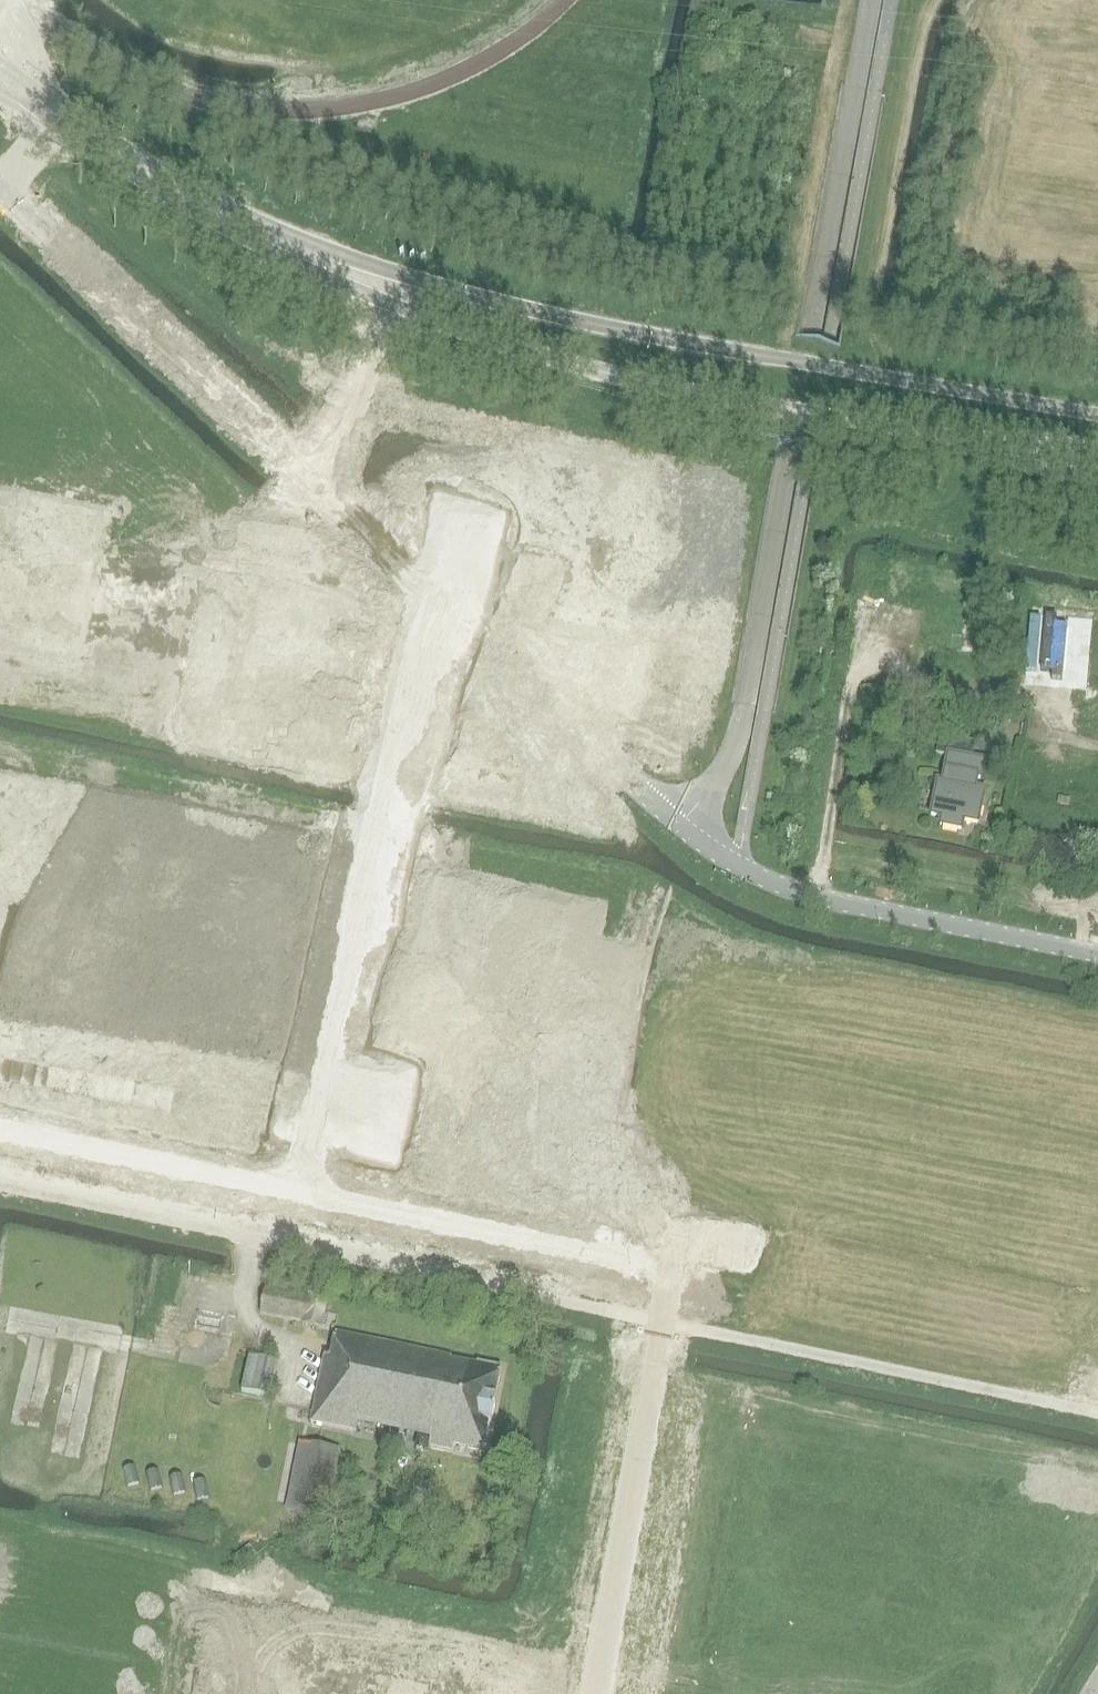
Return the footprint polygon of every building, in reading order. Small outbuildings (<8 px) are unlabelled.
[(981,778),(984,760),(973,758),(976,741),(939,735),(936,754),(946,756),(944,771),(946,772),(944,781),(938,780),(931,814),(942,816),(940,825),(961,829),(963,819),(977,822),(984,788),(977,787),(978,778),(981,778)] [(1057,804),(1069,806),(1070,798),(1058,796),(1057,804)] [(322,1328),(327,1300),(308,1296),(308,1299),(265,1291),(261,1314),(303,1322),(303,1325),(322,1328)] [(331,1357),(325,1355),(311,1423),(356,1432),(356,1431),(355,1431),(357,1420),(393,1427),(433,1435),(431,1446),(429,1446),(429,1447),(453,1452),(454,1446),(484,1452),(489,1425),(491,1425),(496,1401),(494,1401),(501,1367),(477,1362),(476,1365),(451,1360),(451,1357),(335,1333),(331,1357)] [(275,1362),(249,1356),(241,1390),(268,1396),(275,1362)] [(299,1443),(286,1510),(326,1518),(340,1451),(299,1443)] [(248,1543),(233,1555),(241,1566),(256,1554),(250,1545),(248,1543)]
